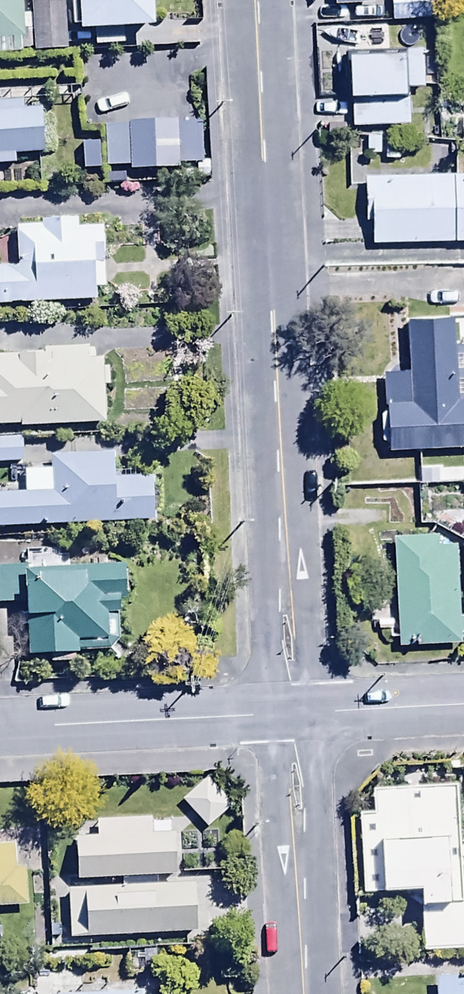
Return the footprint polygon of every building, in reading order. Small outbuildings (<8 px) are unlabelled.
[(34,60),(32,18),(24,19),(23,0),(0,0),(0,61),(34,60)] [(32,18),(34,60),(71,59),(68,0),(31,0),(32,18)] [(82,44),(95,44),(96,54),(155,53),(154,0),(81,0),(82,44)] [(334,13),(373,13),(373,0),(334,0),(334,13)] [(392,27),(433,24),(432,0),(391,0),(392,27)] [(345,60),(346,125),(403,124),(402,88),(418,87),(417,50),(396,50),(396,58),(345,60)] [(15,172),(14,162),(43,161),(41,115),(23,116),(22,108),(0,109),(0,172),(15,172)] [(105,132),(107,174),(131,173),(131,179),(180,177),(178,130),(105,132)] [(366,183),(367,251),(458,249),(459,271),(463,271),(463,181),(366,183)] [(0,273),(0,314),(98,310),(98,297),(105,297),(103,237),(78,238),(78,226),(41,227),(42,232),(17,233),(18,272),(0,273)] [(409,375),(384,375),(384,406),(389,406),(389,454),(463,454),(463,375),(458,375),(458,324),(409,324),(409,375)] [(21,432),(21,436),(109,432),(105,368),(96,368),(95,351),(44,354),(44,360),(0,362),(0,434),(21,432)] [(22,466),(20,440),(0,442),(0,467),(22,466)] [(50,462),(52,498),(0,500),(0,536),(157,529),(155,483),(116,484),(115,459),(50,462)] [(399,652),(462,650),(462,641),(463,640),(463,622),(460,622),(458,551),(441,551),(441,540),(393,542),(399,652)] [(26,611),(29,671),(79,669),(79,659),(119,657),(118,626),(121,626),(121,612),(128,612),(127,576),(43,579),(42,554),(26,554),(27,570),(16,571),(15,557),(0,558),(0,612),(26,611)] [(369,785),(370,810),(356,811),(360,890),(418,887),(421,951),(463,949),(463,896),(461,896),(456,781),(369,785)] [(148,815),(93,818),(94,834),(73,836),(75,876),(176,871),(174,820),(148,821),(148,815)] [(0,842),(0,906),(26,904),(24,864),(16,865),(15,841),(0,842)] [(193,881),(66,888),(69,935),(191,929),(191,937),(212,936),(211,918),(195,918),(193,881)] [(435,973),(436,993),(463,993),(463,972),(435,973)]
